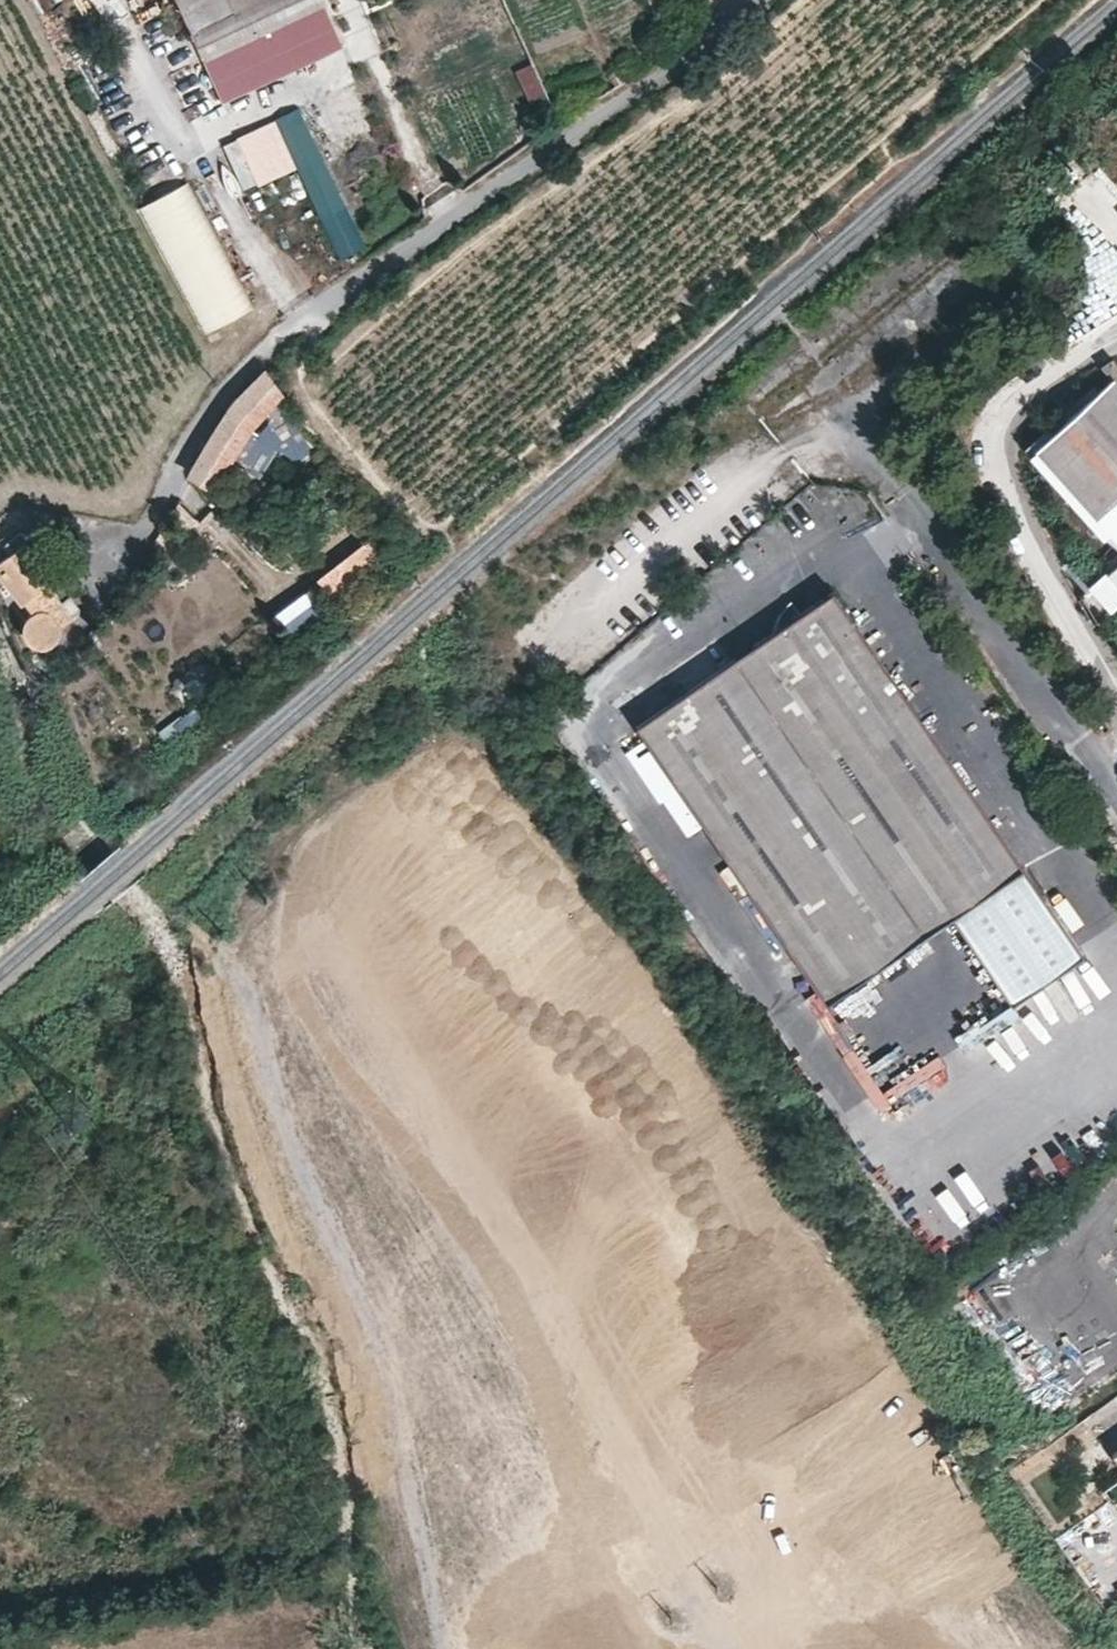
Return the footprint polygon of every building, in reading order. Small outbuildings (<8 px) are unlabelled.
[(203,61),(277,27),(325,5),(322,0),(256,0),(237,9),(232,0),(176,0),(203,61)] [(256,0),(232,0),(237,9),(256,0)] [(344,46),(325,5),(277,27),(296,68),(344,46)] [(277,27),(203,61),(222,103),(296,68),(277,27)] [(361,248),(297,109),(277,118),(341,257),(361,248)] [(222,140),(243,189),(296,166),(275,117),(222,140)] [(249,311),(192,180),(143,201),(200,332),(249,311)] [(1061,393),(1073,414),(1034,449),(1116,542),(1116,363),(1113,358),(1061,393)] [(212,439),(197,465),(220,481),(246,433),(249,429),(280,398),(280,397),(261,377),(226,413),(212,439)] [(820,499),(809,486),(773,518),(784,530),(820,499)] [(51,618),(36,595),(47,587),(54,583),(26,542),(0,560),(0,572),(23,605),(24,604),(32,617),(28,621),(25,629),(24,634),(25,635),(25,637),(27,642),(29,644),(31,646),(36,648),(45,649),(48,648),(52,646),(54,643),(57,640),(57,637),(58,635),(58,631),(57,628),(56,624),(54,621),(51,618)] [(70,623),(47,587),(36,595),(51,618),(54,621),(56,624),(57,628),(58,631),(70,623)] [(773,633),(637,727),(789,948),(827,1002),(829,1005),(955,917),(1016,1005),(1086,956),(833,591),(801,613),(796,608),(784,618),(781,615),(778,618),(776,620),(774,626),(774,629),(773,633)] [(827,1002),(789,948),(779,955),(817,1009),(827,1002)]
